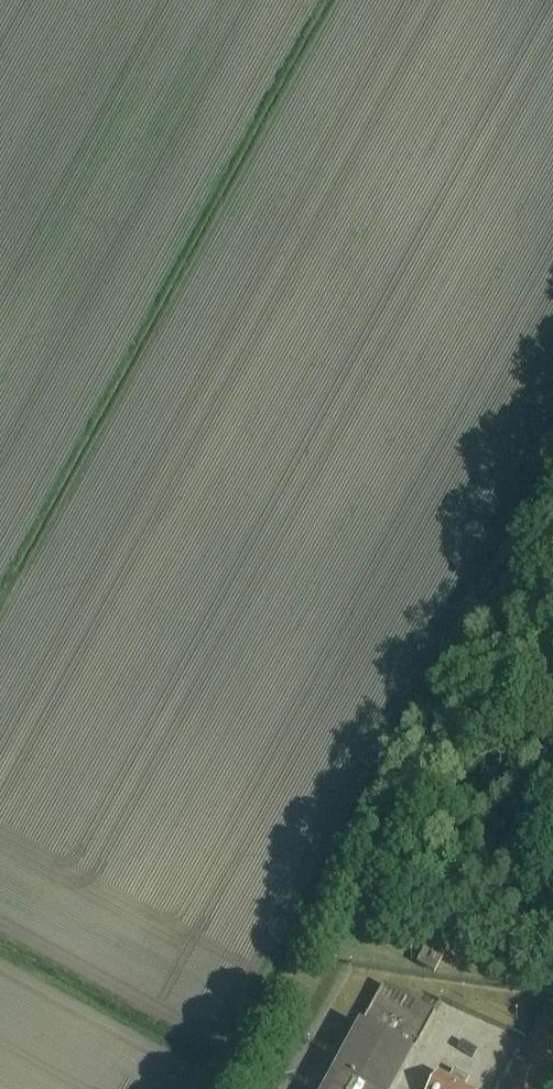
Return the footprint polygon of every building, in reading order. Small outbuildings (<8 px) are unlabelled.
[(435,974),(451,943),(434,933),(417,964),(435,974)] [(435,1016),(382,986),(341,1063),(327,1088),(394,1088),(435,1016)] [(449,1081),(438,1075),(430,1088),(465,1088),(470,1080),(455,1072),(449,1081)]
